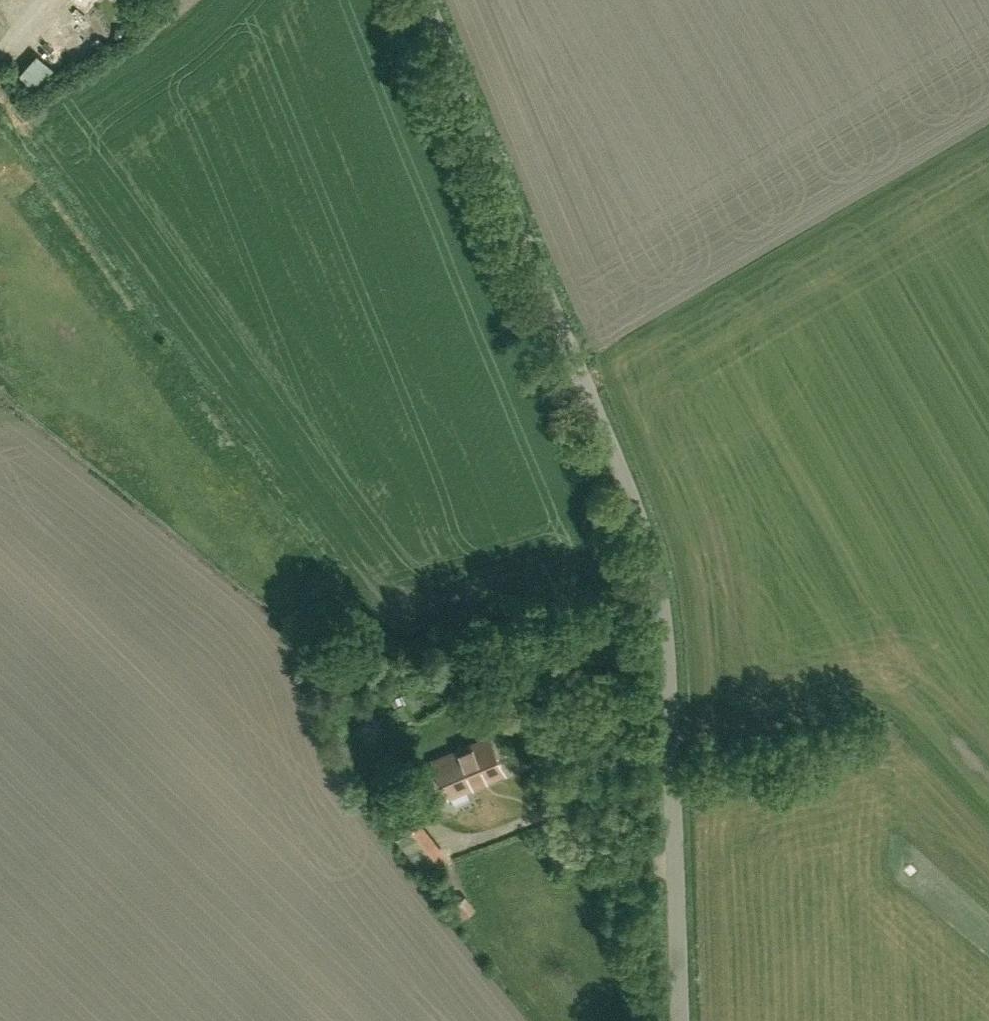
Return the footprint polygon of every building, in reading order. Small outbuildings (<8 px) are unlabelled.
[(79,11),(91,20),(108,0),(76,0),(83,6),(79,11)] [(84,46),(97,33),(81,17),(68,30),(84,46)] [(23,73),(31,84),(48,71),(40,60),(23,73)] [(489,736),(434,759),(449,795),(504,772),(489,736)] [(428,875),(443,862),(446,859),(415,823),(397,838),(428,875)] [(455,905),(463,920),(479,911),(470,896),(455,905)]
